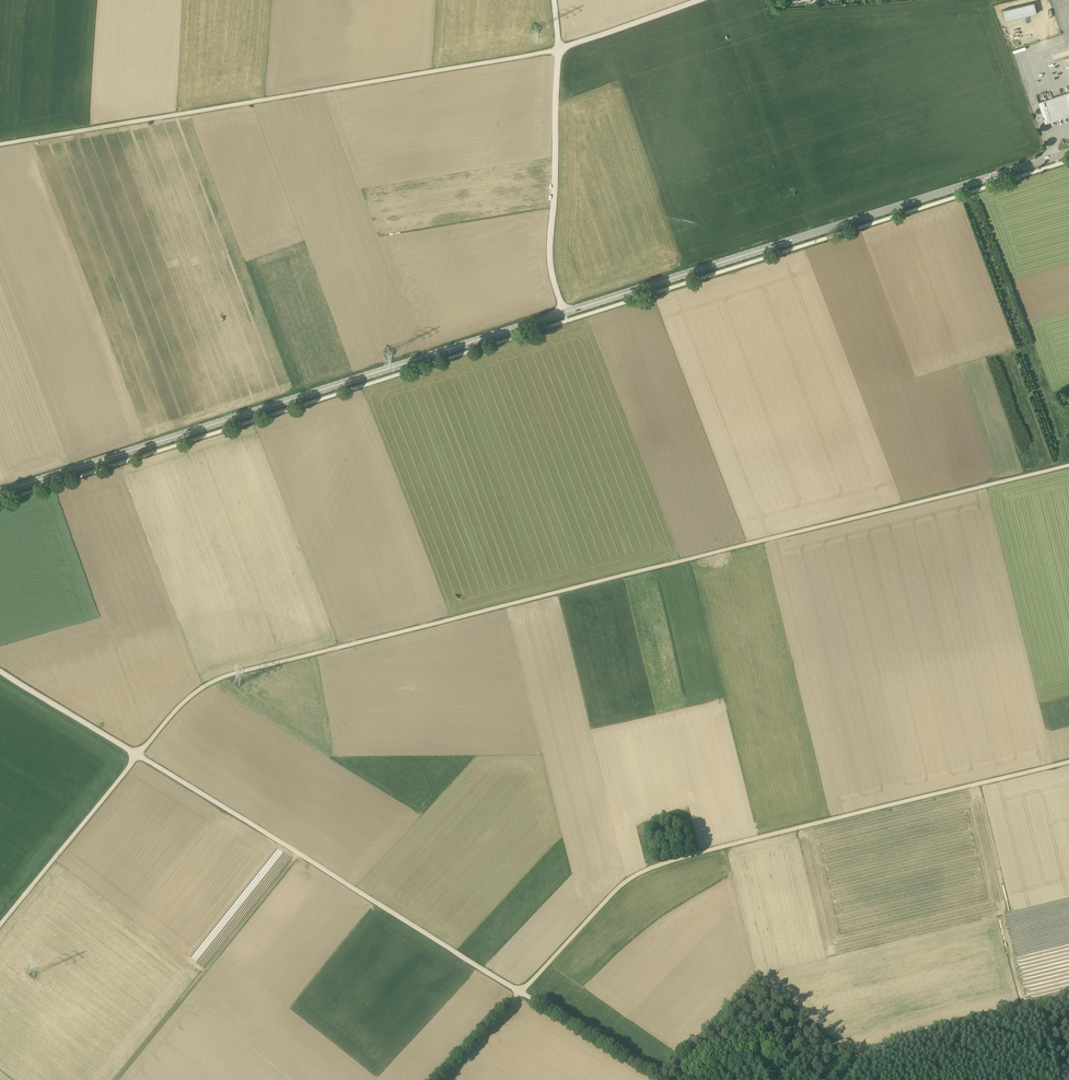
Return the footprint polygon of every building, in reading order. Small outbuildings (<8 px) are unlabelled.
[(1035,2),(1002,10),(1005,21),(1037,13),(1035,2)] [(1039,102),(1045,123),(1068,115),(1068,92),(1039,102)]
